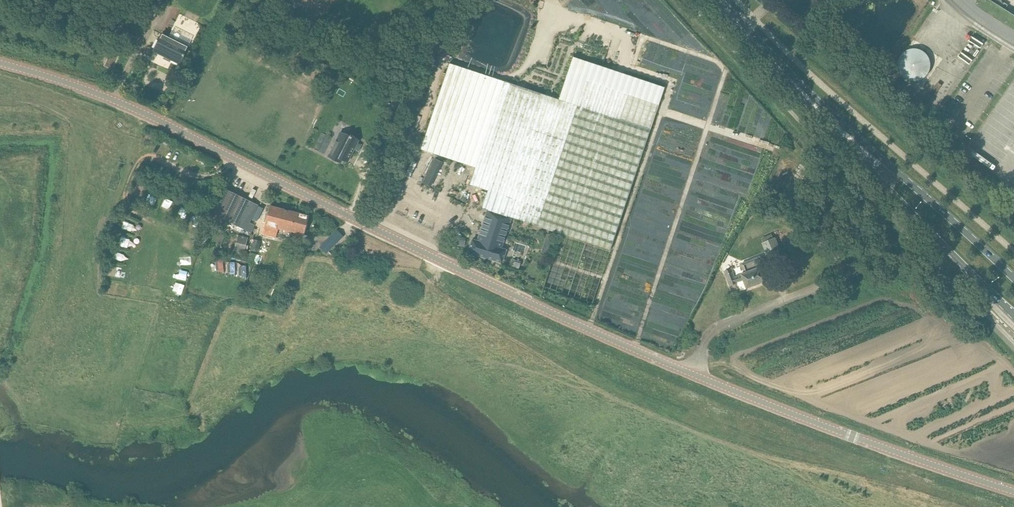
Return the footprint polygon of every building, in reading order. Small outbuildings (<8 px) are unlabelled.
[(171,59),(179,63),(188,47),(162,34),(153,50),(154,51),(155,48),(172,57),(171,59)] [(897,59),(899,75),(907,74),(908,80),(928,77),(923,47),(905,50),(906,57),(897,59)] [(558,100),(450,63),(421,149),(475,167),(470,184),(488,191),(482,208),(487,209),(477,241),(472,240),(468,252),(501,262),(505,250),(500,248),(510,218),(507,217),(507,216),(609,250),(649,131),(665,87),(573,57),(558,100)] [(325,159),(337,164),(339,161),(344,163),(353,141),(342,137),(339,143),(333,141),(325,159)] [(979,138),(976,142),(996,158),(999,154),(979,138)] [(423,183),(429,187),(442,162),(435,159),(423,183)] [(258,205),(221,187),(209,212),(210,212),(220,217),(238,226),(251,233),(255,225),(250,223),(258,205)] [(289,211),(270,206),(263,234),(276,237),(278,228),(285,229),(289,211)] [(309,216),(289,211),(285,229),(295,232),(293,242),(305,245),(308,235),(304,234),(309,216)] [(130,231),(132,225),(123,222),(121,228),(130,231)] [(227,231),(232,233),(236,225),(230,223),(227,231)] [(544,242),(552,244),(554,236),(546,234),(544,242)] [(116,244),(128,245),(129,236),(117,235),(116,244)] [(238,235),(234,250),(245,253),(248,238),(238,235)] [(451,245),(465,247),(465,238),(451,237),(451,245)] [(781,251),(775,237),(763,242),(769,255),(781,251)] [(182,247),(190,250),(193,240),(185,238),(182,247)] [(320,247),(326,254),(335,244),(329,238),(320,247)] [(251,250),(257,251),(260,241),(253,239),(251,250)] [(183,254),(181,263),(190,266),(193,257),(183,254)] [(761,256),(742,263),(746,274),(739,276),(737,271),(733,272),(732,268),(725,271),(731,286),(738,283),(741,291),(768,280),(763,268),(766,267),(761,256)] [(178,267),(176,276),(185,278),(187,269),(178,267)] [(183,291),(184,284),(175,283),(174,290),(183,291)]
